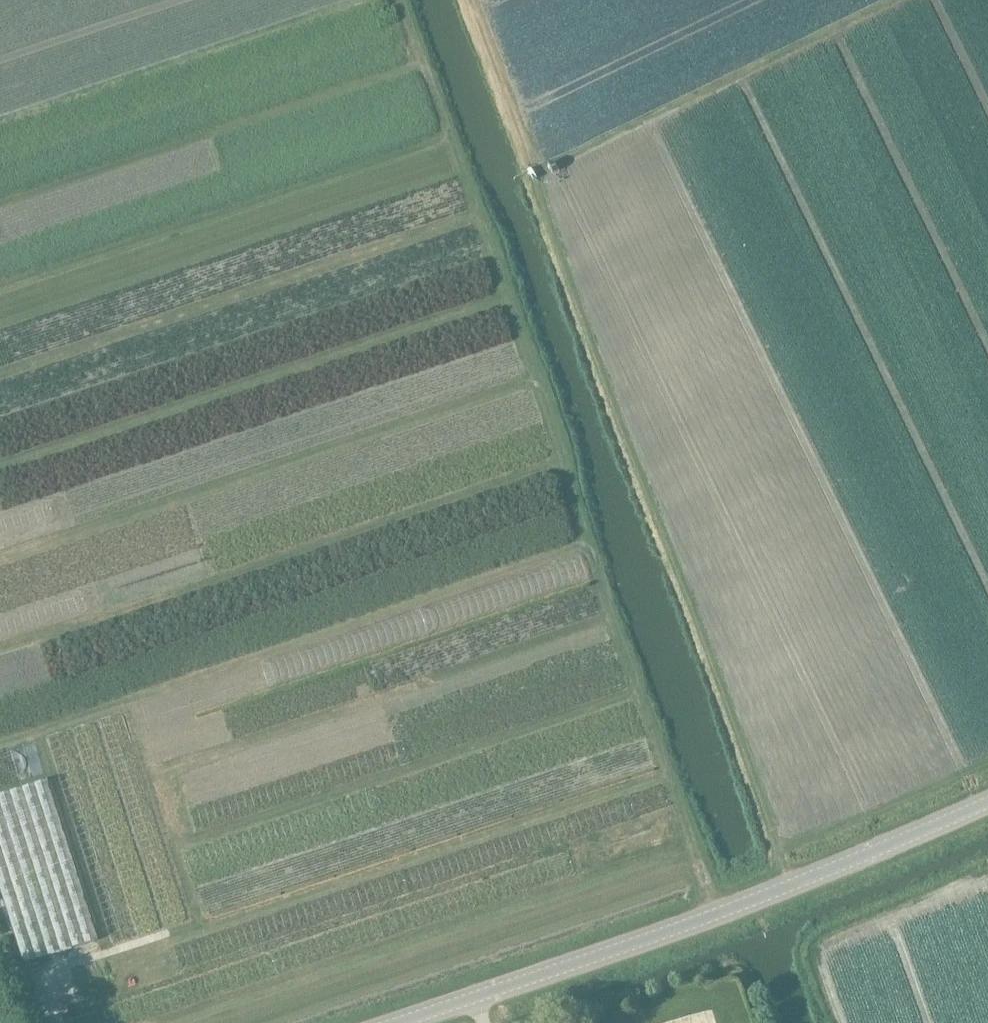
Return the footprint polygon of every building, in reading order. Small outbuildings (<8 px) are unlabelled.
[(24,964),(98,940),(46,780),(0,795),(0,891),(24,964)]
